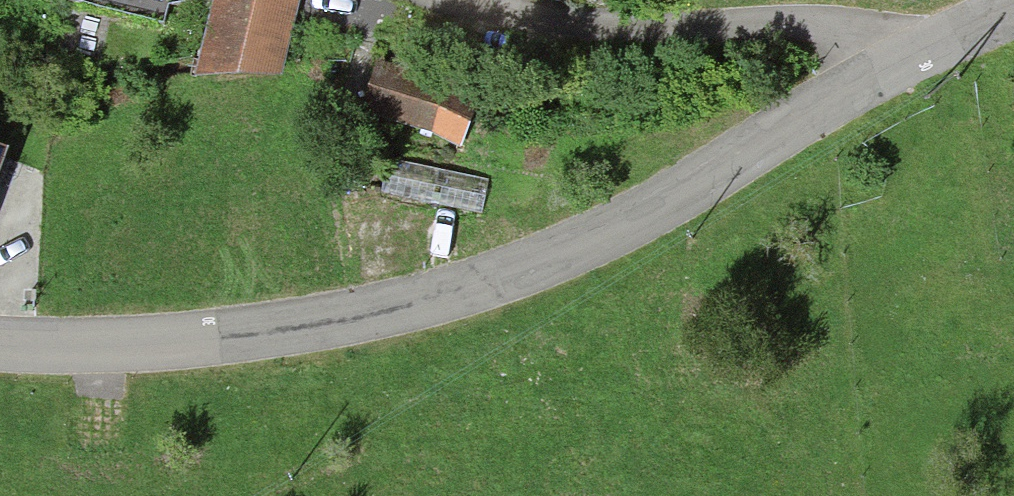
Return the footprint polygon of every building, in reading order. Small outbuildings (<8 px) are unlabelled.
[(198,77),(283,77),(300,0),(214,0),(198,77)] [(449,92),(375,69),(362,110),(437,132),(442,114),(470,129),(479,109),(449,92)] [(488,181),(389,159),(382,193),(481,215),(488,181)]
